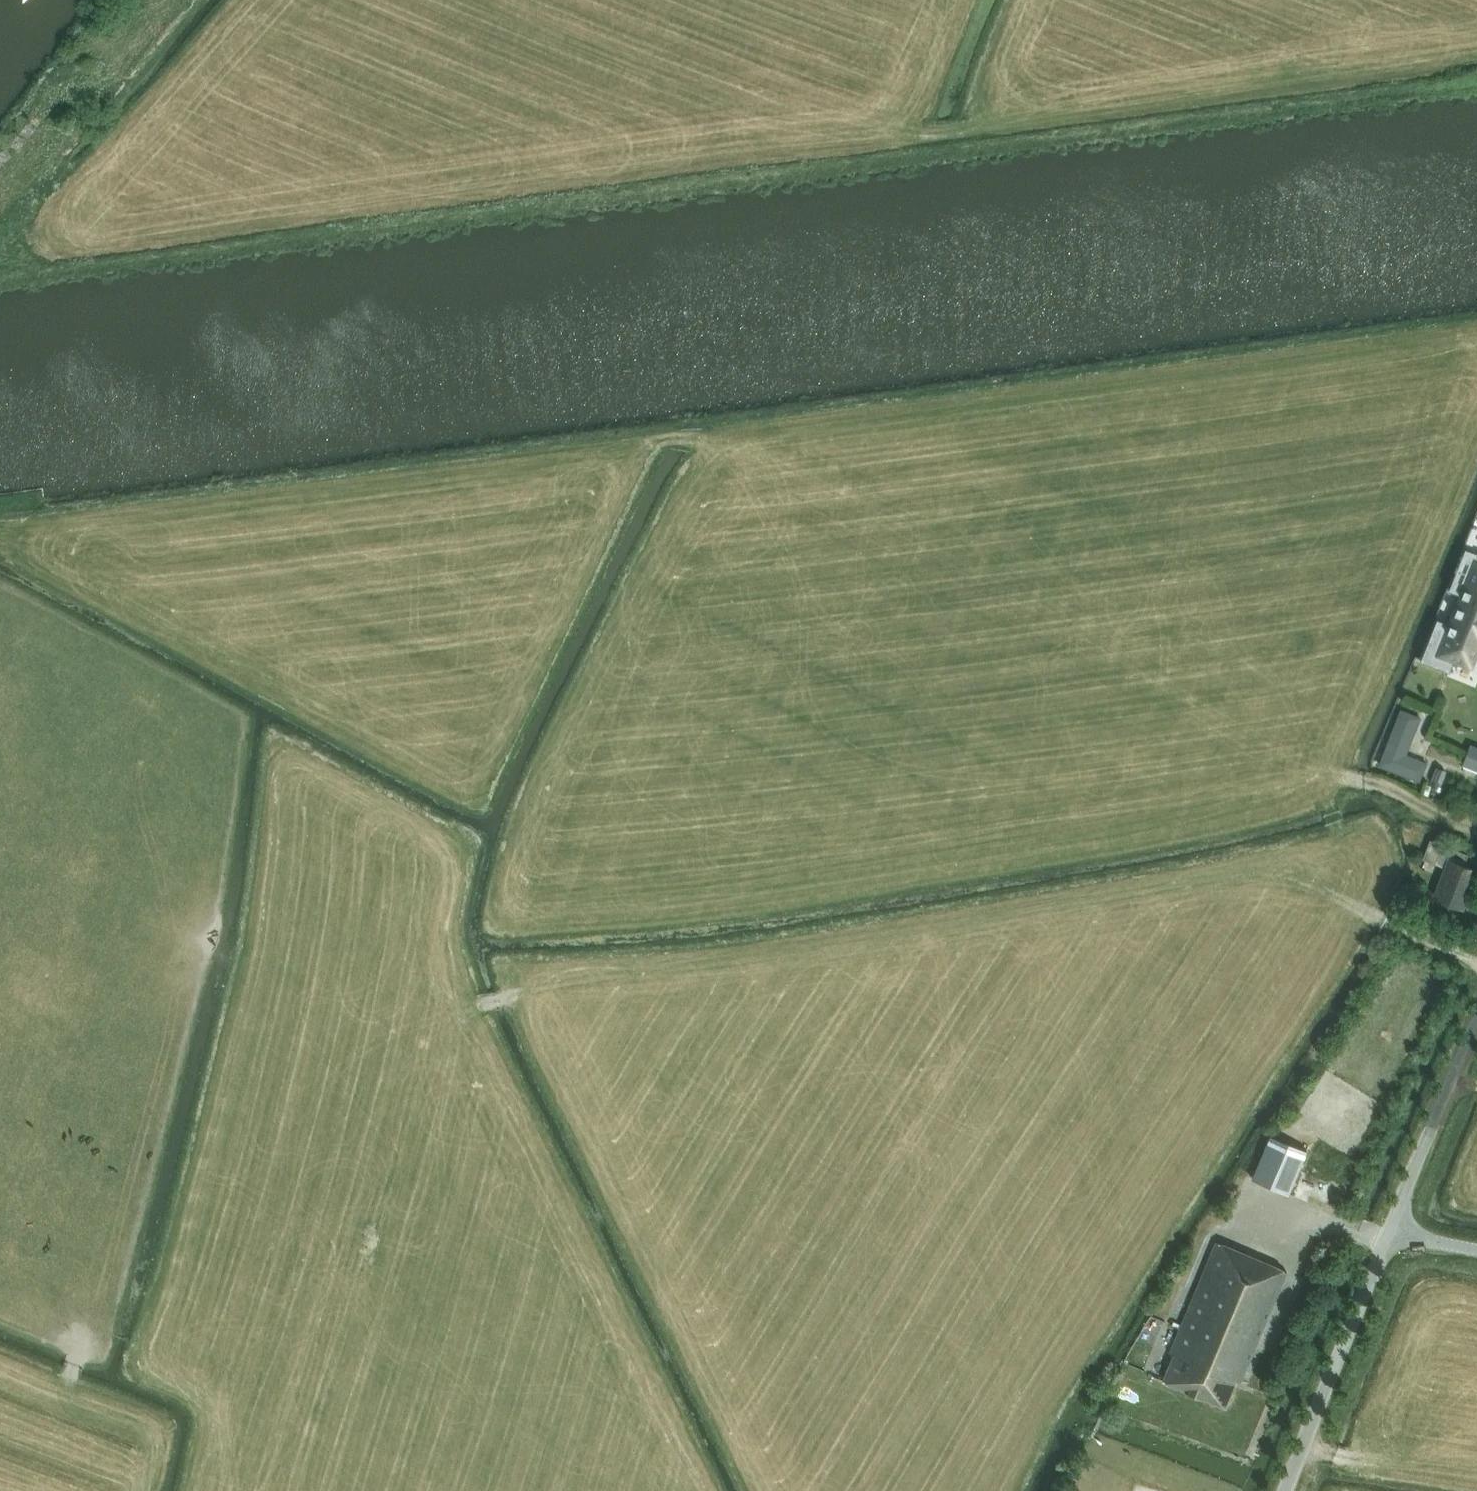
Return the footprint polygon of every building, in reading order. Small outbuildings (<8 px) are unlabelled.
[(1435,662),(1466,675),(1476,648),(1476,649),(1476,573),(1473,572),(1435,662)] [(1420,716),(1399,708),(1377,764),(1418,781),(1426,762),(1405,753),(1420,716)] [(1461,764),(1476,770),(1476,745),(1470,742),(1461,764)] [(1430,839),(1422,858),(1445,867),(1443,872),(1434,896),(1462,907),(1471,882),(1476,869),(1463,864),(1468,853),(1430,839)] [(1271,1135),(1252,1178),(1288,1192),(1306,1149),(1271,1135)] [(1240,1381),(1286,1271),(1216,1241),(1169,1352),(1173,1354),(1163,1379),(1225,1405),(1236,1380),(1240,1381)]
